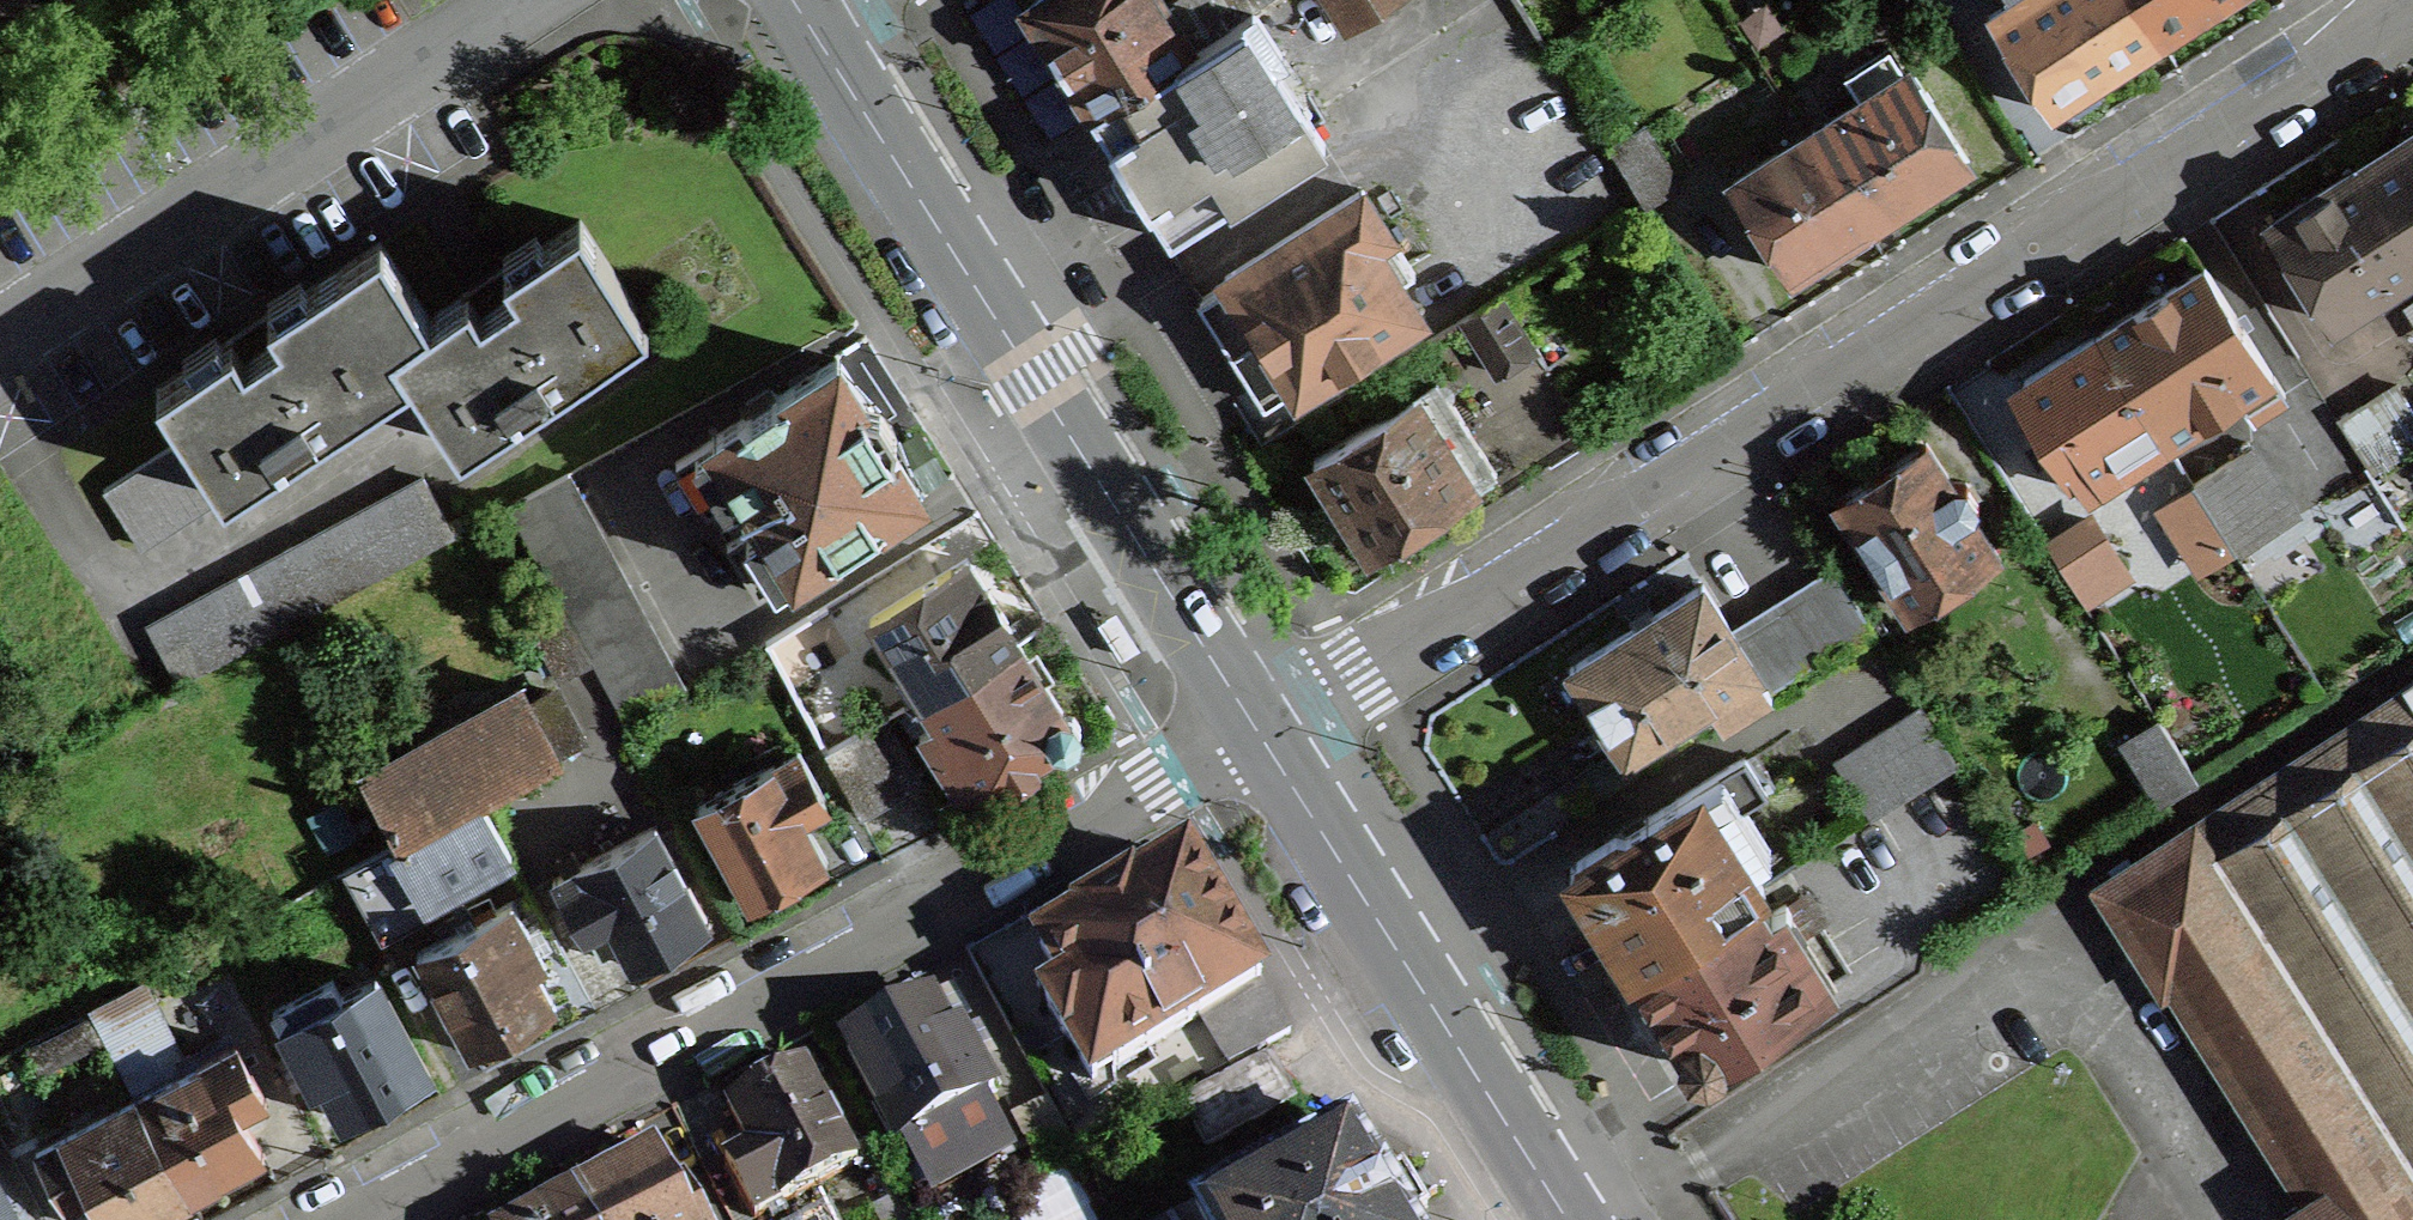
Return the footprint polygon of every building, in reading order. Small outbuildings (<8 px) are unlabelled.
[(1091,112),(1171,236),(1321,140),(1271,63),(1327,27),(1309,0),(1267,0),(1226,24),(1193,46),(1168,6),(1164,0),(1034,0),(1024,6),(1091,112)] [(1226,24),(1211,0),(1176,0),(1168,6),(1193,46),(1226,24)] [(1259,2),(1262,0),(1211,0),(1226,24),(1259,2)] [(1348,27),(1390,0),(1331,0),(1348,27)] [(2134,0),(2015,0),(1992,15),(2050,107),(2058,101),(2061,105),(2073,109),(2098,92),(2101,80),(2098,76),(2158,37),(2134,0)] [(2158,37),(2216,0),(2134,0),(2158,37)] [(1861,99),(1807,132),(1865,224),(1926,185),(1928,188),(1959,168),(1957,165),(1969,159),(1910,67),(1906,71),(1888,44),(1844,74),(1861,99)] [(2412,249),(2412,115),(2403,122),(2400,135),(2403,138),(2360,165),(2412,249)] [(1643,125),(1609,146),(1620,165),(1645,202),(1679,182),(1643,125)] [(1865,224),(1807,132),(1733,180),(1791,272),(1796,268),(1797,271),(1809,274),(1826,263),(1829,251),(1827,250),(1865,224)] [(2412,267),(2412,249),(2360,165),(2269,224),(2330,321),(2412,267)] [(1289,389),(1294,385),(1297,390),(1419,313),(1386,260),(1400,250),(1362,189),(1225,276),(1227,281),(1223,284),(1198,300),(1264,404),(1289,389)] [(380,240),(156,385),(185,435),(222,490),(410,369),(459,444),(647,322),(580,218),(430,316),(380,240)] [(2097,332),(2167,442),(2239,395),(2247,409),(2245,409),(2248,415),(2284,394),(2204,266),(2097,332)] [(1534,350),(1498,294),(1463,317),(1472,333),(1498,373),(1534,350)] [(1472,333),(1463,317),(1450,325),(1459,341),(1472,333)] [(2087,491),(2167,442),(2097,332),(2024,378),(2019,401),(2069,478),(2076,474),(2087,491)] [(744,416),(676,462),(706,511),(744,487),(764,519),(727,543),(758,592),(795,568),(796,569),(921,489),(837,358),(780,394),(779,394),(777,395),(775,392),(774,394),(772,390),(744,407),(747,411),(745,412),(747,414),(743,415),(744,416)] [(1413,394),(1472,487),(1495,472),(1437,379),(1413,394)] [(2339,420),(2373,472),(2412,447),(2412,409),(2396,383),(2339,420)] [(1372,551),(1472,487),(1413,394),(1313,458),(1372,551)] [(222,490),(185,435),(103,488),(139,544),(222,490)] [(1950,481),(1926,441),(1838,498),(1908,609),(1997,553),(1971,513),(1977,500),(1966,481),(1950,481)] [(2193,483),(2239,554),(2297,516),(2251,446),(2193,483)] [(567,471),(507,505),(557,595),(591,659),(623,719),(683,685),(567,471)] [(148,625),(179,681),(453,533),(422,477),(148,625)] [(2049,545),(2082,598),(2123,573),(2089,518),(2049,545)] [(872,616),(923,696),(924,697),(1018,641),(967,560),(872,616)] [(1789,689),(1877,634),(1837,572),(1733,634),(1769,689),(1784,680),(1789,689)] [(1723,720),(1769,689),(1733,634),(1702,584),(1572,667),(1626,753),(1709,700),(1723,720)] [(591,659),(557,595),(523,614),(556,678),(591,659)] [(826,604),(766,640),(787,675),(847,639),(826,604)] [(1063,714),(1018,641),(924,697),(938,718),(919,730),(938,762),(942,760),(966,798),(1007,773),(1010,778),(1035,763),(1032,758),(1057,742),(1066,745),(1076,738),(1079,726),(1072,715),(1063,714)] [(2098,884),(2164,988),(2171,982),(2307,1198),(2292,1207),(2300,1219),(2412,1219),(2412,684),(2098,884)] [(363,772),(400,839),(480,796),(558,753),(529,700),(522,686),(363,772)] [(558,753),(585,738),(561,694),(551,690),(529,700),(558,753)] [(1958,762),(1922,705),(1838,758),(1874,815),(1958,762)] [(824,749),(858,813),(922,779),(888,715),(824,749)] [(2123,742),(2162,803),(2198,780),(2159,719),(2123,742)] [(797,749),(695,804),(749,902),(787,882),(826,861),(803,820),(828,806),(797,749)] [(1571,865),(1634,966),(1764,885),(1747,861),(1770,847),(1743,805),(1767,790),(1766,789),(1773,783),(1754,752),(1746,757),(1745,754),(1571,865)] [(400,839),(344,869),(375,926),(510,852),(480,796),(400,839)] [(609,924),(631,966),(674,943),(708,925),(655,825),(553,880),(584,938),(609,924)] [(1222,902),(1224,902),(1205,870),(1203,871),(1201,868),(1195,872),(1187,858),(1133,890),(1131,887),(1128,890),(1126,888),(1083,914),(1084,915),(1080,918),(1083,922),(1040,947),(1057,974),(1066,990),(1046,1002),(1047,1003),(1047,1006),(1046,1006),(1063,1036),(1065,1036),(1083,1065),(1092,1080),(1200,1016),(1258,980),(1260,979),(1218,908),(1224,904),(1222,902)] [(1764,885),(1634,966),(1698,1068),(1821,991),(1770,913),(1757,891),(1765,887),(1764,885)] [(510,902),(475,921),(442,939),(417,952),(470,1052),(518,1026),(554,1006),(535,971),(545,965),(510,902)] [(1770,913),(1821,991),(1836,980),(1785,902),(1770,913)] [(442,939),(475,921),(468,907),(434,925),(442,939)] [(325,1083),(344,1118),(390,1095),(429,1074),(376,974),(341,993),(332,976),(272,1008),(314,1088),(325,1083)] [(1066,990),(1057,974),(1037,986),(1046,1002),(1066,990)] [(142,979),(89,1007),(136,1096),(180,1072),(173,1059),(182,1054),(142,979)] [(1200,1016),(1230,1065),(1290,1033),(1258,980),(1200,1016)] [(898,1140),(992,1090),(958,1026),(948,1031),(929,995),(886,1018),(845,1040),(898,1140)] [(180,1072),(136,1096),(188,1195),(224,1176),(263,1156),(241,1113),(266,1100),(236,1043),(180,1072)] [(727,1103),(750,1146),(725,1159),(755,1216),(857,1163),(804,1062),(765,1083),(727,1103)] [(136,1096),(36,1148),(67,1205),(91,1193),(105,1219),(141,1219),(154,1213),(188,1195),(136,1096)] [(1199,1219),(1406,1219),(1427,1207),(1414,1185),(1403,1167),(1381,1181),(1351,1130),(1196,1214),(1199,1219)] [(573,1192),(588,1219),(706,1219),(685,1179),(675,1185),(655,1149),(619,1168),(573,1192)] [(0,1184),(0,1219),(19,1219),(0,1184)] [(573,1192),(530,1215),(520,1219),(588,1219),(573,1192)]
